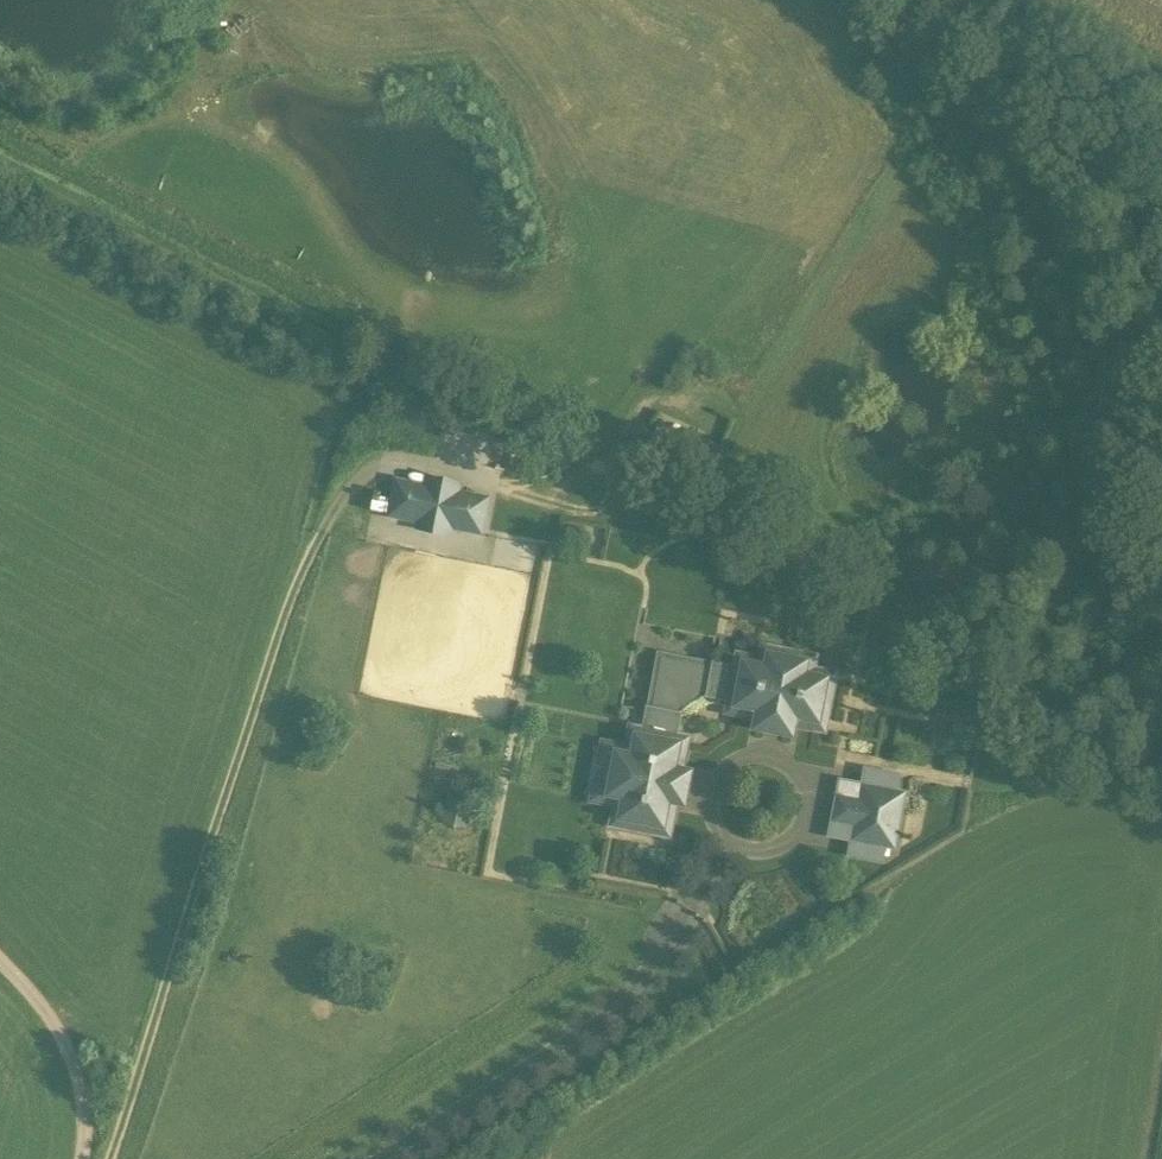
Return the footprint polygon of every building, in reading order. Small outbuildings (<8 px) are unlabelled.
[(407,502),(404,519),(420,522),(421,513),(451,519),(449,528),(480,534),(482,525),(467,523),(469,514),(454,511),(458,488),(427,482),(423,505),(407,502)] [(661,659),(651,713),(649,713),(645,737),(634,735),(634,736),(637,737),(632,761),(619,759),(611,797),(625,799),(620,824),(617,823),(616,825),(666,834),(672,803),(682,805),(687,777),(677,776),(683,745),(673,743),(678,719),(677,719),(678,718),(709,697),(710,697),(734,702),(732,712),(733,712),(734,709),(758,713),(757,719),(760,720),(758,730),(791,737),(793,726),(796,727),(797,721),(821,725),(820,729),(821,729),(831,680),(808,675),(810,666),(766,658),(764,667),(741,663),(739,673),(715,669),(715,670),(661,659)] [(856,823),(853,837),(893,845),(902,795),(863,787),(860,802),(838,798),(834,819),(856,823)]
